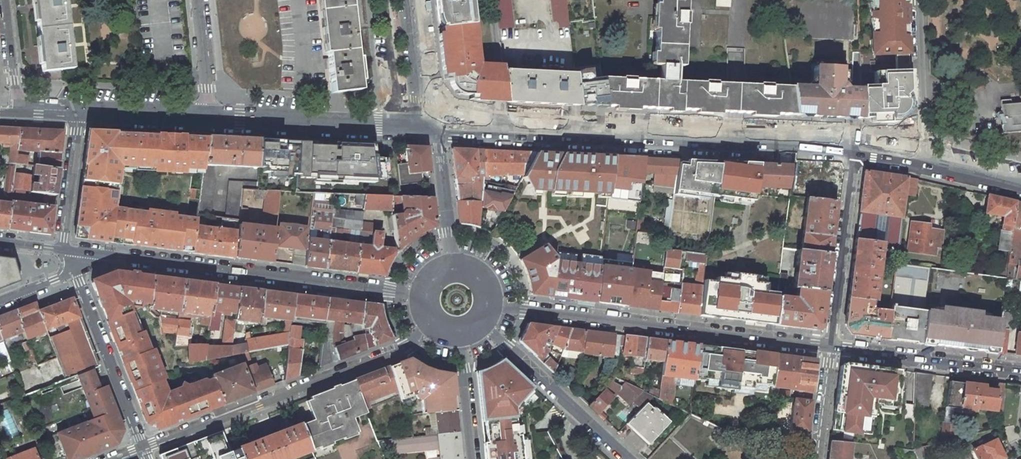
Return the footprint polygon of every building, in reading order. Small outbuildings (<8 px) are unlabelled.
[(34,4),(40,4),(45,53),(40,54),(42,72),(63,69),(72,68),(65,0),(34,0),(34,4)] [(331,93),(360,90),(350,0),(321,0),(331,93)] [(503,71),(503,66),(481,65),(480,60),(478,56),(477,54),(471,0),(435,0),(437,15),(442,15),(443,28),(445,27),(446,33),(441,34),(439,34),(444,80),(449,79),(449,82),(450,84),(451,87),(453,90),(457,93),(463,95),(470,95),(476,95),(476,100),(507,101),(503,71)] [(498,28),(513,26),(510,0),(495,0),(498,28)] [(566,0),(551,0),(553,21),(559,21),(560,28),(569,27),(566,0)] [(602,78),(606,105),(794,115),(790,86),(770,86),(770,84),(757,83),(757,85),(715,83),(715,81),(703,81),(703,83),(676,81),(677,66),(683,66),(685,25),(686,25),(687,13),(685,12),(686,0),(657,0),(654,65),(660,65),(659,81),(633,79),(633,78),(621,77),(621,79),(602,78)] [(875,9),(873,11),(871,11),(872,39),(876,39),(876,54),(894,53),(895,60),(869,61),(870,72),(873,72),(874,85),(860,86),(861,89),(862,118),(870,118),(870,121),(880,120),(880,122),(895,122),(911,108),(910,70),(907,70),(907,53),(909,53),(908,34),(906,34),(906,24),(908,24),(907,2),(905,2),(905,0),(875,0),(875,9)] [(575,75),(578,105),(587,104),(587,106),(606,105),(602,78),(594,19),(570,21),(571,27),(569,27),(575,75)] [(806,87),(791,86),(790,86),(794,115),(862,118),(861,89),(845,89),(839,81),(839,67),(814,66),(813,80),(806,87)] [(575,75),(503,71),(507,101),(578,105),(575,75)] [(1010,104),(1010,99),(1000,100),(1002,117),(1003,117),(1004,133),(1020,132),(1020,103),(1010,104)] [(0,128),(0,143),(11,143),(8,164),(15,163),(16,155),(17,150),(20,129),(0,128)] [(63,131),(20,129),(17,150),(40,151),(38,166),(58,169),(63,131)] [(134,136),(114,135),(114,133),(88,132),(82,181),(110,185),(115,186),(117,172),(115,169),(124,162),(127,162),(131,163),(145,163),(145,167),(194,169),(194,165),(203,166),(203,165),(206,139),(189,138),(189,137),(188,136),(184,136),(184,140),(179,140),(179,136),(178,136),(162,135),(156,135),(156,137),(134,136)] [(216,165),(258,167),(260,140),(207,137),(206,139),(203,165),(216,165)] [(298,141),(260,140),(258,167),(257,177),(270,178),(268,154),(288,156),(286,172),(296,173),(298,141)] [(336,143),(298,141),(296,173),(295,178),(314,179),(314,177),(334,178),(336,143)] [(373,145),(336,143),(334,178),(340,179),(340,182),(375,183),(375,180),(389,180),(386,159),(375,158),(373,145)] [(421,172),(429,172),(427,147),(405,146),(407,163),(397,164),(400,185),(422,183),(421,172)] [(451,148),(460,224),(461,224),(468,225),(479,228),(483,176),(481,150),(451,148)] [(483,176),(524,174),(535,153),(481,150),(483,176)] [(564,191),(569,154),(535,153),(524,174),(522,177),(530,189),(540,190),(544,190),(546,190),(550,190),(564,191)] [(608,194),(612,156),(569,154),(564,191),(565,191),(578,192),(590,193),(595,193),(608,194)] [(16,155),(15,163),(26,165),(27,157),(16,155)] [(643,173),(644,158),(612,156),(608,194),(608,198),(639,202),(641,183),(643,173)] [(668,185),(674,186),(678,160),(644,158),(643,173),(654,174),(653,184),(668,185)] [(710,161),(678,160),(674,186),(673,198),(697,199),(709,200),(710,196),(714,196),(715,190),(718,168),(710,167),(710,161)] [(728,164),(728,162),(719,162),(718,168),(715,190),(752,194),(754,194),(755,193),(755,187),(758,164),(751,163),(750,167),(728,164)] [(4,192),(11,193),(12,189),(15,163),(8,164),(4,192)] [(210,216),(216,165),(203,165),(203,166),(202,177),(198,203),(197,214),(210,216)] [(55,195),(58,169),(38,166),(34,166),(33,175),(38,175),(37,183),(31,183),(30,192),(44,193),(55,195)] [(898,245),(905,194),(908,178),(864,171),(855,239),(881,243),(898,245)] [(914,196),(917,180),(908,178),(905,194),(914,196)] [(82,182),(75,234),(80,238),(120,243),(121,243),(125,211),(114,209),(113,207),(109,209),(110,200),(108,200),(110,185),(82,181),(82,182)] [(229,181),(225,218),(239,220),(239,218),(241,208),(243,190),(254,190),(257,190),(257,188),(257,182),(229,181)] [(495,209),(503,211),(510,200),(517,186),(512,185),(510,185),(508,189),(487,185),(485,194),(487,195),(485,207),(486,208),(487,210),(493,211),(495,209)] [(11,193),(10,202),(22,203),(23,190),(12,189),(11,193)] [(261,227),(239,224),(238,227),(238,231),(235,257),(271,262),(275,229),(278,191),(257,190),(254,190),(253,198),(264,199),(262,221),(261,227)] [(7,229),(10,202),(11,193),(4,192),(1,191),(1,192),(0,192),(0,194),(0,228),(7,229)] [(44,193),(43,206),(53,207),(55,195),(44,193)] [(309,231),(305,266),(325,269),(328,241),(329,227),(331,209),(333,194),(313,193),(309,231)] [(362,209),(392,211),(391,208),(391,196),(373,195),(364,195),(355,194),(355,204),(363,205),(362,209)] [(999,250),(1009,251),(1016,202),(987,196),(985,213),(1003,216),(1000,236),(999,250)] [(399,208),(391,208),(392,211),(392,213),(394,230),(396,249),(398,251),(399,250),(407,242),(413,238),(420,234),(433,228),(435,224),(432,198),(400,197),(402,210),(403,211),(401,215),(400,215),(399,208)] [(807,198),(800,250),(829,254),(836,202),(828,201),(820,199),(818,199),(807,198)] [(10,202),(7,229),(50,234),(53,207),(43,206),(22,203),(10,202)] [(1020,265),(1020,254),(1020,203),(1016,202),(1009,251),(1008,263),(1006,278),(1012,278),(1020,279),(1020,265)] [(358,245),(355,272),(384,276),(389,264),(398,251),(396,249),(379,247),(380,244),(384,245),(384,230),(380,230),(380,224),(361,222),(362,212),(331,209),(329,227),(360,231),(359,236),(373,238),(372,246),(358,245)] [(193,252),(196,226),(195,226),(196,220),(175,217),(175,214),(147,211),(146,214),(125,211),(121,243),(193,252)] [(221,225),(238,227),(239,224),(239,220),(225,218),(222,217),(221,225)] [(492,217),(485,230),(492,233),(498,220),(492,217)] [(927,225),(912,223),(908,252),(933,255),(934,247),(939,247),(942,225),(928,223),(927,225)] [(294,249),(292,265),(305,266),(309,231),(306,230),(307,227),(279,224),(276,246),(294,249)] [(215,228),(196,226),(193,252),(235,257),(238,231),(218,229),(219,226),(215,226),(215,228)] [(355,272),(358,245),(341,243),(342,235),(359,238),(359,236),(360,231),(329,227),(328,241),(325,269),(355,272)] [(878,269),(881,243),(855,239),(852,265),(878,269)] [(551,297),(557,252),(558,246),(551,245),(546,245),(520,261),(524,269),(527,277),(531,294),(551,297)] [(677,269),(679,251),(666,249),(665,249),(663,267),(677,269)] [(795,272),(793,287),(796,288),(824,291),(829,254),(800,250),(798,250),(796,265),(798,266),(797,273),(795,272)] [(576,254),(557,252),(551,297),(595,302),(600,259),(601,257),(582,255),(581,264),(575,264),(576,254)] [(698,278),(703,278),(704,269),(705,262),(706,256),(706,254),(687,252),(685,261),(699,263),(698,278)] [(20,282),(13,259),(0,257),(0,289),(20,282)] [(632,263),(600,259),(595,302),(626,306),(631,268),(632,263)] [(896,263),(890,304),(893,305),(893,307),(925,311),(930,268),(896,263)] [(874,301),(878,269),(852,265),(848,298),(871,301),(874,301)] [(662,272),(631,268),(626,306),(657,310),(660,288),(662,272)] [(152,276),(115,272),(93,280),(97,290),(95,291),(100,304),(107,321),(131,311),(129,304),(140,300),(142,302),(150,304),(151,292),(152,276)] [(789,274),(780,272),(779,278),(779,286),(788,287),(789,274)] [(150,309),(179,313),(184,281),(152,276),(151,292),(150,304),(150,305),(150,309)] [(716,284),(703,282),(702,286),(698,315),(774,325),(777,297),(778,292),(766,291),(767,283),(717,276),(716,284)] [(202,316),(210,317),(214,284),(184,281),(179,313),(202,316)] [(702,286),(681,283),(680,290),(677,312),(698,315),(702,286)] [(231,313),(236,313),(240,288),(214,284),(210,317),(208,326),(208,328),(217,329),(217,326),(219,327),(220,319),(220,314),(230,315),(231,313)] [(260,317),(264,291),(240,288),(236,313),(235,320),(260,323),(260,317)] [(680,290),(660,288),(657,310),(677,312),(680,290)] [(795,299),(777,297),(774,325),(816,330),(820,327),(824,291),(796,288),(795,299)] [(260,317),(286,320),(291,321),(292,315),(294,294),(264,291),(260,317)] [(51,306),(70,299),(68,293),(49,301),(51,306)] [(318,321),(325,322),(325,319),(327,299),(294,294),(292,315),(318,319),(318,321)] [(51,306),(38,311),(46,331),(50,329),(51,332),(54,330),(53,328),(80,318),(72,298),(70,299),(51,306)] [(852,334),(886,338),(889,312),(870,310),(871,301),(848,298),(845,324),(852,334)] [(353,323),(361,324),(364,303),(327,299),(325,319),(335,321),(334,348),(345,344),(344,322),(353,323)] [(35,303),(15,310),(23,329),(27,338),(46,331),(38,311),(35,303)] [(372,336),(364,338),(366,349),(392,339),(388,332),(385,326),(382,314),(381,305),(364,303),(361,324),(362,329),(369,327),(372,336)] [(889,312),(886,338),(921,343),(925,311),(893,307),(893,305),(890,304),(889,312)] [(959,348),(996,352),(999,329),(1000,320),(987,319),(979,318),(972,317),(973,312),(964,311),(946,308),(946,313),(945,313),(939,313),(925,311),(921,343),(940,345),(951,347),(959,348)] [(0,316),(0,333),(1,337),(8,335),(9,338),(17,335),(16,332),(23,329),(15,310),(0,316)] [(158,426),(159,428),(172,423),(188,417),(187,414),(196,411),(197,414),(215,407),(223,404),(213,379),(206,382),(205,380),(188,387),(184,384),(182,388),(167,394),(164,395),(162,389),(165,388),(162,380),(165,379),(154,352),(152,353),(150,350),(135,310),(131,311),(107,321),(110,329),(113,328),(118,342),(115,343),(123,364),(126,363),(133,381),(131,382),(137,398),(145,421),(148,420),(149,423),(156,427),(158,426)] [(1013,314),(1001,312),(1000,320),(999,329),(996,352),(1004,354),(1007,330),(1010,331),(1013,314)] [(201,325),(208,326),(210,317),(202,316),(201,325)] [(158,317),(158,318),(161,333),(176,334),(178,320),(158,317)] [(189,321),(178,320),(176,334),(175,345),(189,345),(188,363),(204,360),(206,346),(206,345),(190,345),(191,335),(187,335),(189,321)] [(222,346),(232,346),(235,320),(226,320),(222,346)] [(334,348),(338,360),(366,349),(364,338),(362,329),(361,324),(353,323),(354,341),(345,344),(334,348)] [(527,324),(519,341),(553,373),(557,365),(546,355),(549,350),(549,349),(546,348),(547,345),(555,327),(527,324)] [(57,357),(66,380),(78,375),(93,370),(99,367),(83,326),(49,339),(57,357)] [(298,339),(300,326),(291,326),(290,333),(289,344),(284,380),(298,375),(301,351),(303,349),(304,340),(298,339)] [(551,344),(563,349),(572,329),(555,327),(547,345),(550,347),(551,344)] [(582,359),(583,352),(586,331),(572,329),(563,349),(561,355),(560,356),(582,359)] [(610,360),(617,361),(619,345),(621,335),(586,331),(583,352),(582,359),(581,362),(592,360),(597,361),(598,356),(610,358),(610,360)] [(246,352),(289,344),(290,333),(284,334),(244,341),(245,344),(245,345),(246,352)] [(644,359),(647,339),(625,336),(621,335),(619,345),(624,345),(623,353),(632,355),(631,362),(630,371),(642,373),(643,367),(644,359)] [(644,359),(663,362),(666,341),(647,339),(644,359)] [(323,341),(319,367),(332,362),(338,360),(334,348),(331,349),(331,342),(323,341)] [(672,405),(675,384),(693,387),(694,380),(699,345),(666,341),(663,362),(662,370),(659,390),(658,399),(672,405)] [(245,344),(232,346),(230,355),(237,354),(246,352),(245,345),(245,344)] [(708,380),(716,380),(715,388),(730,389),(735,350),(720,348),(699,345),(694,380),(705,381),(708,381),(708,380)] [(222,346),(206,346),(204,360),(207,359),(230,355),(232,346),(222,346)] [(737,388),(751,389),(752,384),(772,386),(776,355),(767,354),(756,352),(735,350),(730,389),(731,389),(737,390),(737,388)] [(249,360),(246,352),(237,354),(240,362),(249,360)] [(804,391),(803,400),(811,401),(816,360),(776,355),(772,386),(771,394),(771,396),(788,398),(789,392),(778,390),(779,388),(795,390),(804,391)] [(57,357),(37,365),(46,387),(54,384),(66,380),(57,357)] [(399,396),(407,416),(435,413),(436,413),(456,411),(452,375),(442,373),(431,371),(420,366),(409,359),(389,367),(399,396)] [(535,390),(502,359),(494,365),(489,368),(476,372),(486,458),(523,458),(521,440),(521,435),(517,435),(516,425),(514,413),(535,390)] [(133,381),(126,363),(123,364),(131,382),(133,381)] [(870,407),(873,404),(872,403),(876,400),(896,403),(899,376),(900,370),(844,363),(840,367),(832,431),(855,433),(869,435),(870,429),(866,424),(867,417),(871,417),(872,410),(870,407)] [(244,372),(241,364),(212,375),(213,379),(223,404),(252,392),(247,379),(244,372)] [(244,372),(247,379),(266,372),(265,370),(267,369),(266,364),(244,372)] [(37,365),(16,373),(21,386),(25,395),(38,390),(40,389),(46,387),(37,365)] [(366,410),(399,396),(389,367),(381,370),(354,380),(365,408),(366,410)] [(570,367),(561,381),(569,387),(578,372),(570,367)] [(266,372),(247,379),(252,392),(273,384),(267,369),(265,370),(266,372)] [(94,419),(74,427),(88,455),(95,453),(118,444),(123,431),(106,386),(100,389),(93,370),(78,375),(83,388),(91,409),(94,419)] [(915,372),(914,407),(914,411),(927,412),(927,408),(928,405),(931,374),(915,372)] [(358,411),(365,408),(354,380),(346,383),(339,386),(340,389),(334,391),(333,388),(313,396),(308,397),(309,400),(306,402),(313,420),(301,425),(311,450),(319,447),(318,445),(323,443),(328,444),(331,443),(343,438),(342,436),(347,434),(351,435),(356,433),(358,432),(353,419),(352,417),(355,416),(358,411)] [(971,408),(1002,412),(1005,384),(997,383),(996,391),(984,389),(984,386),(971,384),(948,381),(945,407),(954,408),(961,409),(961,407),(971,408)] [(622,387),(611,382),(589,405),(589,406),(597,414),(616,393),(622,387)] [(622,387),(616,393),(629,405),(634,400),(643,391),(640,390),(624,382),(622,387)] [(794,399),(803,400),(804,391),(795,390),(794,399)] [(634,400),(642,408),(647,402),(653,396),(648,394),(643,391),(634,400)] [(790,429),(808,431),(811,401),(803,400),(794,399),(790,429)] [(669,422),(647,402),(642,408),(626,424),(648,444),(669,422)] [(353,419),(367,413),(366,410),(365,408),(358,411),(355,416),(352,417),(353,419)] [(435,413),(437,434),(458,432),(456,411),(436,413),(435,413)] [(692,458),(710,458),(721,447),(712,438),(720,428),(690,414),(668,437),(692,458)] [(781,421),(768,419),(766,435),(779,436),(781,421)] [(941,422),(939,443),(952,440),(953,439),(955,425),(949,424),(949,422),(943,422),(941,422)] [(238,449),(242,458),(286,458),(303,451),(304,453),(311,450),(301,425),(301,424),(238,449)] [(44,438),(50,453),(53,458),(57,458),(61,458),(60,454),(64,453),(67,458),(78,458),(88,455),(74,427),(44,438)] [(808,431),(790,429),(789,438),(806,440),(808,431)] [(222,431),(194,441),(201,458),(242,458),(238,449),(229,452),(222,431)] [(440,458),(461,458),(458,432),(437,434),(440,458)] [(967,452),(960,438),(953,439),(952,440),(962,458),(971,458),(967,452)] [(1003,458),(995,440),(972,451),(976,458),(1001,458),(1003,458)] [(194,441),(159,455),(160,458),(201,458),(194,441)] [(828,458),(849,458),(851,443),(831,441),(828,458)] [(921,447),(913,449),(918,458),(927,458),(921,447)] [(37,458),(33,449),(8,458),(37,458)]
